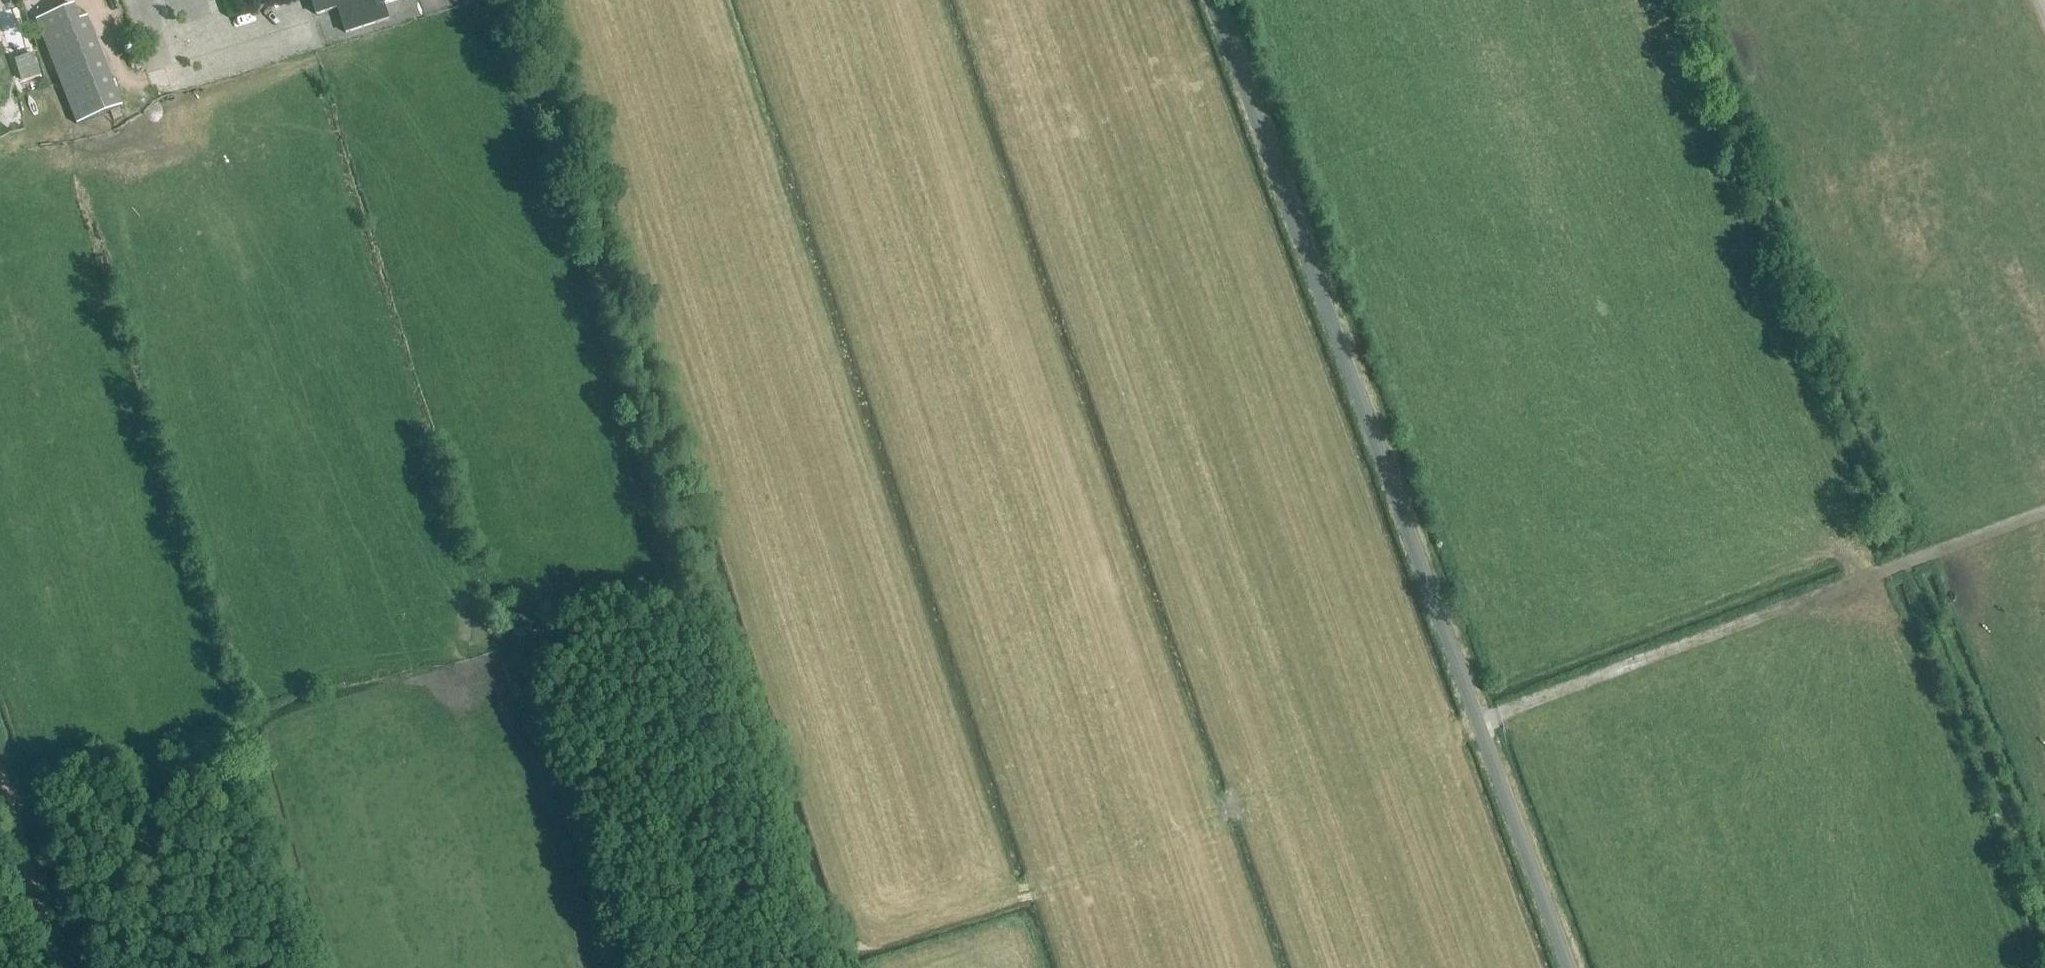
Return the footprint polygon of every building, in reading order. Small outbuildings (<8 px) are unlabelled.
[(4,28),(5,27),(17,22),(23,20),(15,0),(14,0),(0,6),(0,19),(4,28)] [(316,15),(338,8),(346,33),(389,19),(384,5),(398,0),(311,0),(316,15)] [(75,6),(36,21),(77,125),(123,107),(88,18),(80,21),(75,6)] [(10,38),(28,31),(23,20),(17,22),(5,27),(10,38)]
